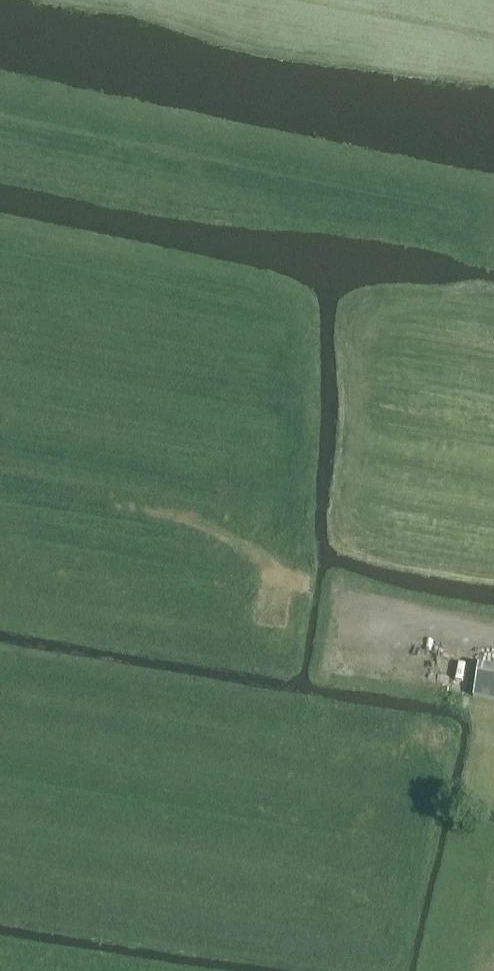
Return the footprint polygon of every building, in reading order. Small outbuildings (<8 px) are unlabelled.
[(493,701),(493,668),(480,665),(474,697),(493,701)]
